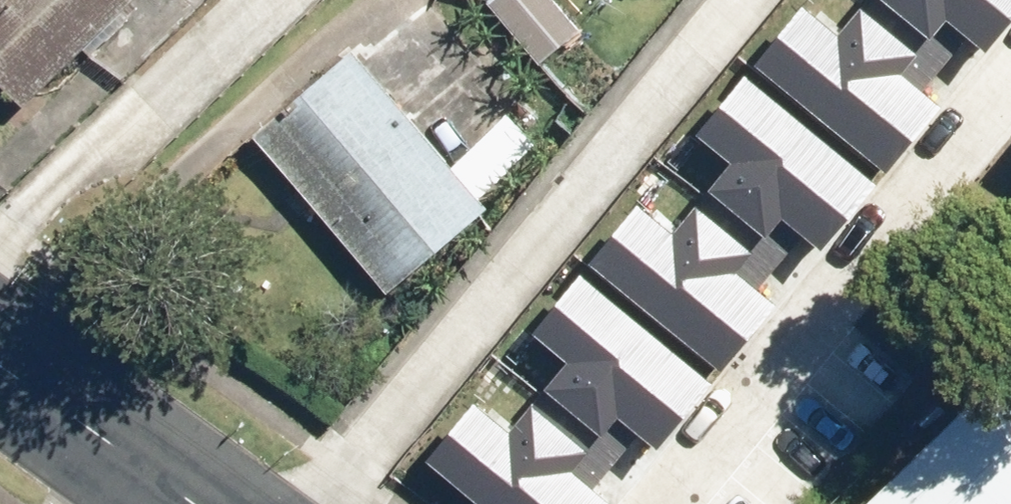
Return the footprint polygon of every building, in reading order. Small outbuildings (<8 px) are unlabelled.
[(5,112),(121,0),(0,0),(0,107),(5,112)] [(483,1),(531,64),(589,21),(573,0),(484,0),(483,1)] [(763,54),(885,159),(940,97),(903,65),(918,47),(863,0),(862,0),(840,25),(811,0),(810,0),(763,54)] [(929,27),(945,9),(982,41),(1010,7),(1010,0),(898,0),(929,27)] [(360,55),(250,143),(374,296),(484,207),(360,55)] [(876,178),(754,73),(706,128),(736,153),(714,179),(769,226),(784,209),(821,241),(876,178)] [(650,199),(603,254),(725,359),(779,296),(742,264),(757,247),(702,199),(680,225),(650,199)] [(713,373),(591,268),(543,322),(573,348),(551,373),(606,421),(621,403),(658,435),(713,373)] [(992,382),(855,503),(1010,503),(1010,404),(992,382)] [(440,448),(504,503),(605,503),(616,491),(579,459),(594,441),(539,394),(517,419),(487,394),(440,448)]
